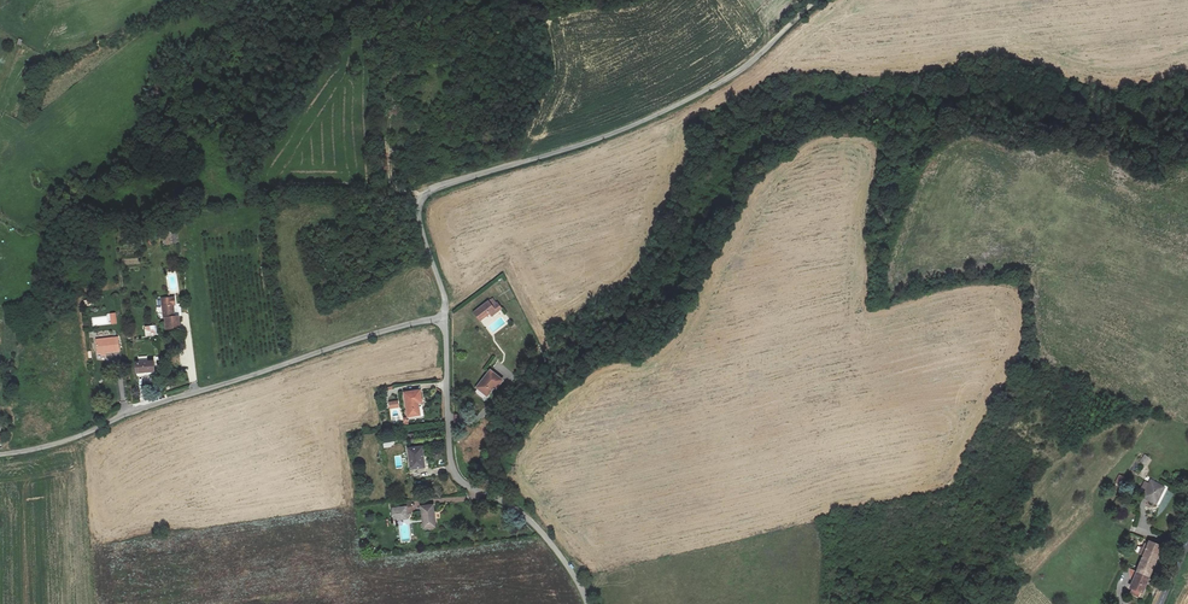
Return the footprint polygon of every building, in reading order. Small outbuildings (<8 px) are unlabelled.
[(172,244),(172,243),(170,232),(163,233),(165,245),(172,244)] [(166,317),(167,328),(174,327),(180,327),(178,315),(174,316),(173,304),(175,303),(174,296),(161,298),(164,317),(166,317)] [(492,298),(488,301),(475,311),(479,317),(488,310),(492,315),(501,307),(497,302),(496,303),(492,298)] [(144,326),(145,336),(157,335),(155,325),(144,326)] [(97,355),(99,354),(119,352),(117,338),(97,341),(95,341),(97,355)] [(135,361),(137,375),(154,374),(152,360),(135,361)] [(490,370),(476,389),(486,396),(495,383),(498,385),(503,379),(490,370)] [(424,416),(419,389),(404,391),(408,418),(424,416)] [(408,448),(410,469),(424,467),(422,446),(408,448)] [(1139,461),(1146,467),(1152,460),(1145,454),(1139,461)] [(1115,483),(1121,486),(1125,478),(1119,475),(1115,483)] [(1151,479),(1142,497),(1155,504),(1164,486),(1151,479)] [(421,506),(423,529),(436,528),(433,505),(421,506)] [(393,521),(396,520),(395,515),(408,513),(407,507),(391,509),(393,521)] [(1150,541),(1136,572),(1149,578),(1163,547),(1150,541)] [(1149,578),(1136,572),(1129,589),(1142,595),(1149,578)]
